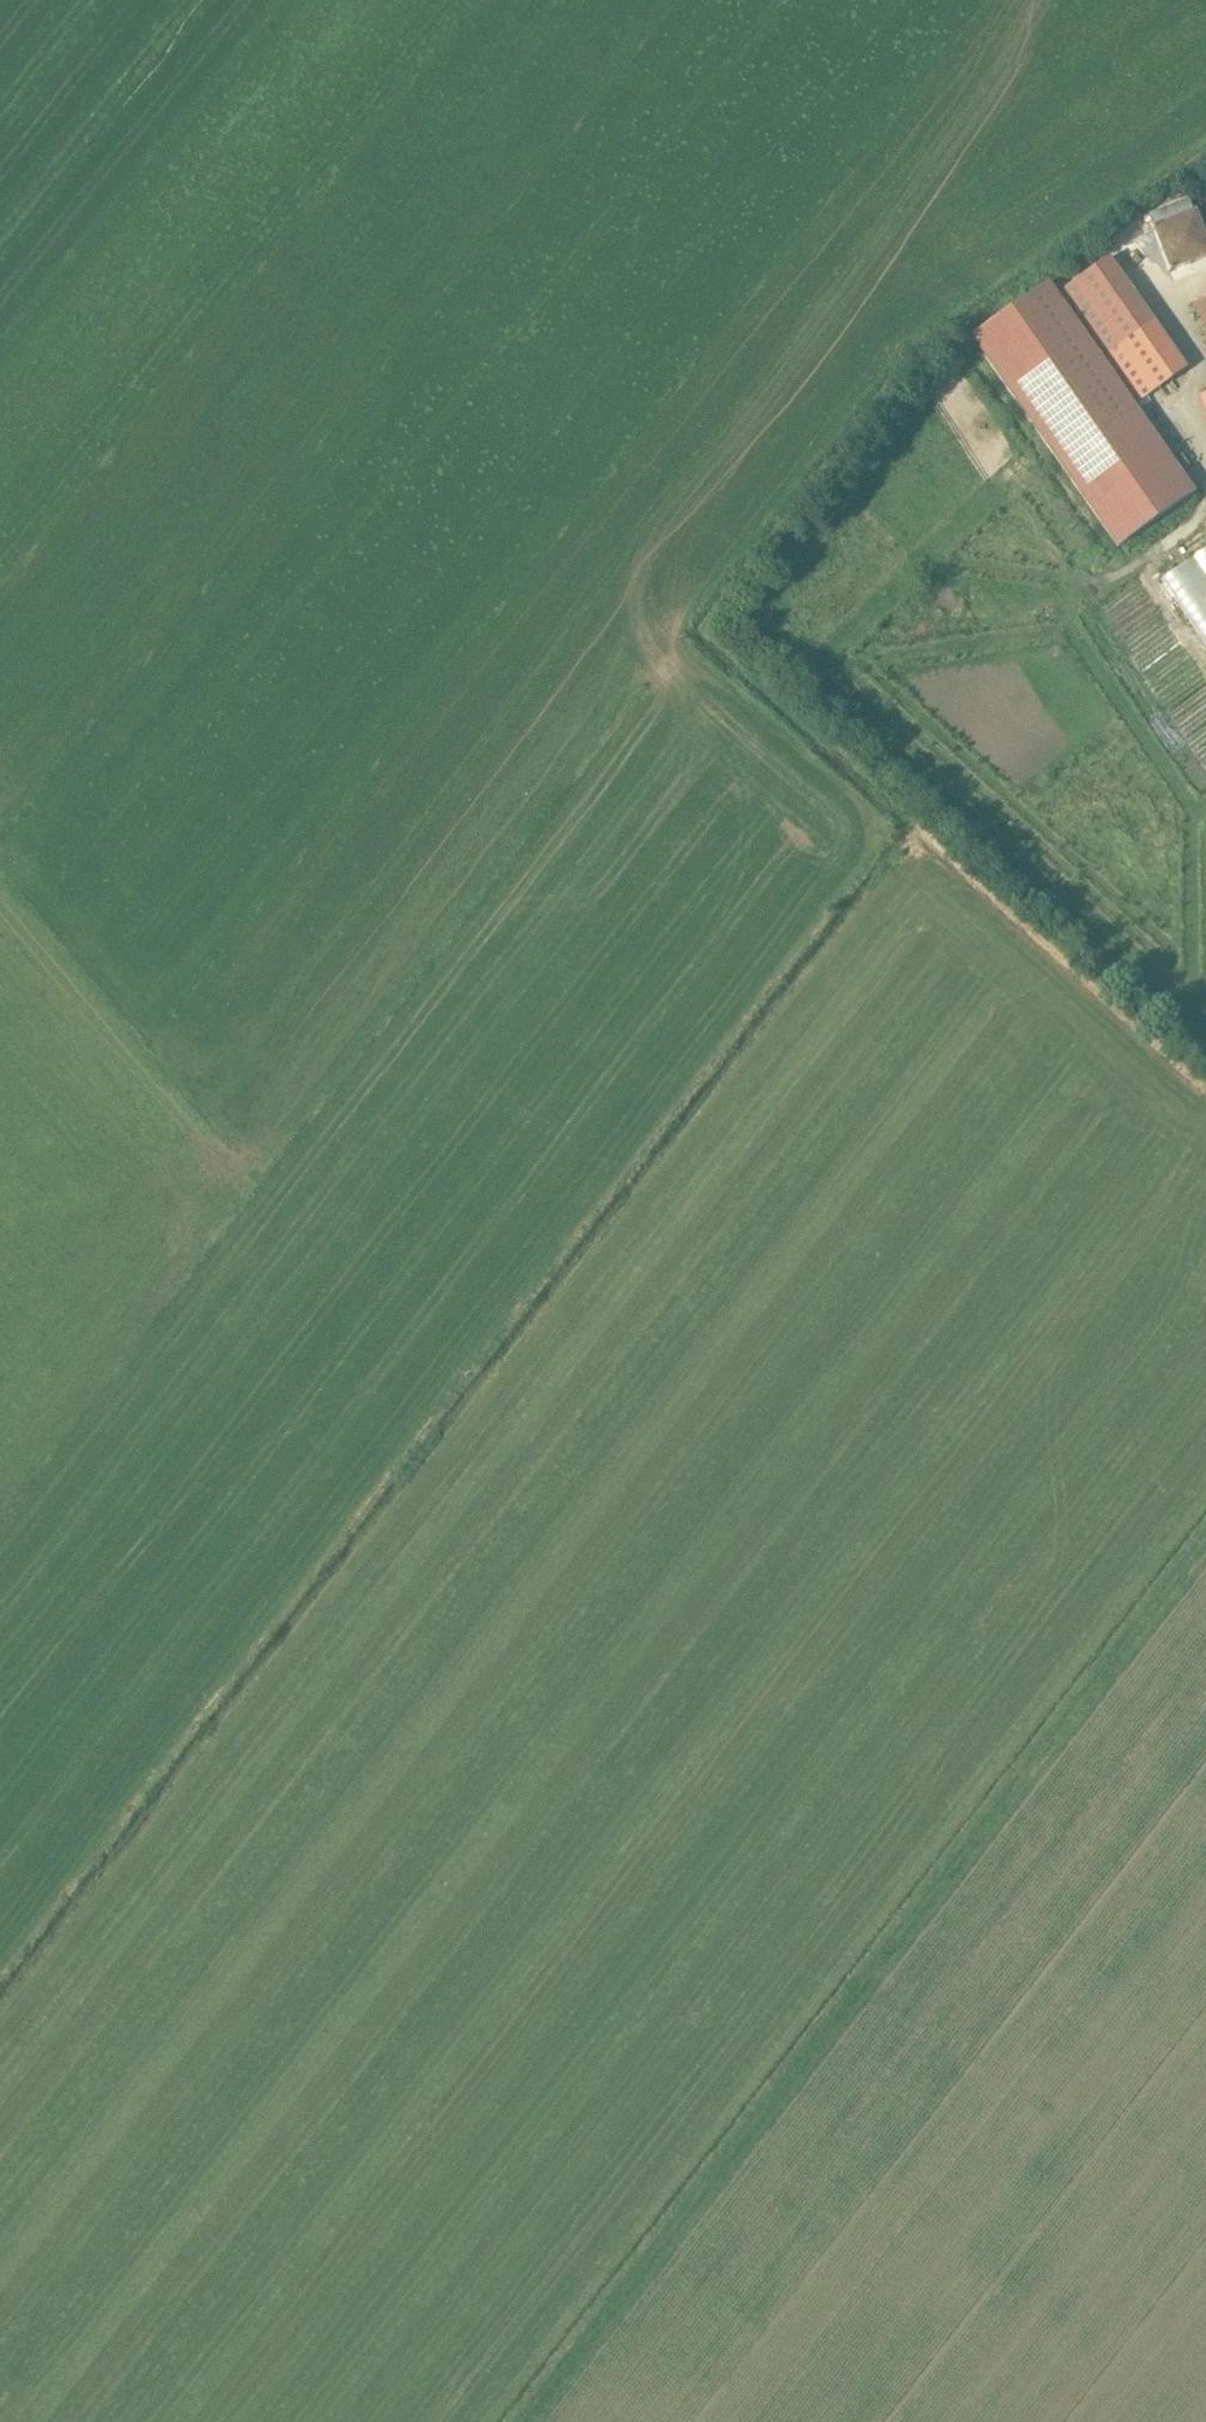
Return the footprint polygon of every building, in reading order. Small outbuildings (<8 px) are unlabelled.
[(1173,279),(1205,267),(1205,243),(1197,219),(1156,234),(1173,279)] [(1049,283),(971,337),(1117,547),(1195,492),(1049,283)] [(1193,303),(1205,335),(1205,298),(1193,303)] [(1153,321),(1105,355),(1138,402),(1186,369),(1153,321)]
